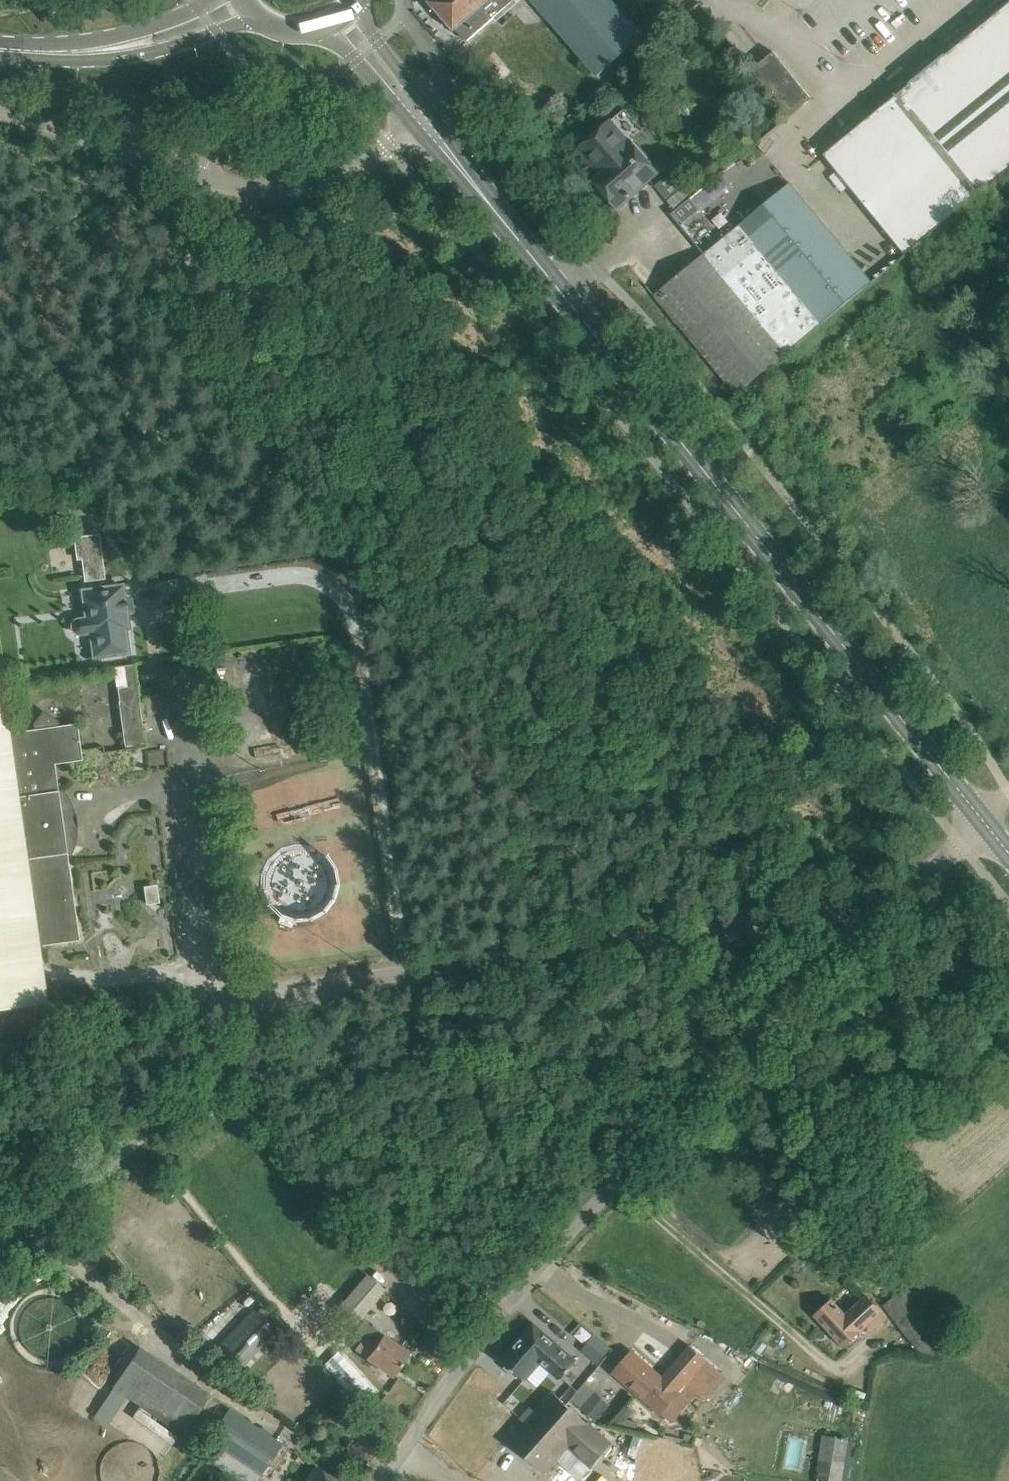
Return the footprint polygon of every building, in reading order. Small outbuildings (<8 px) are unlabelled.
[(437,0),(437,4),(435,6),(454,29),(456,27),(468,41),(515,0),(437,0)] [(598,75),(643,36),(612,0),(532,0),(598,75)] [(825,153),(838,170),(850,185),(904,252),(905,251),(907,253),(1008,170),(1008,2),(956,45),(899,91),(870,117),(825,153)] [(774,51),(751,69),(789,117),(812,99),(774,51)] [(624,109),(594,135),(579,148),(601,174),(594,181),(617,208),(658,172),(630,141),(642,130),(624,109)] [(567,120),(559,110),(542,123),(550,133),(567,120)] [(786,352),(871,282),(865,274),(789,183),(704,254),(786,352)] [(692,196),(684,187),(667,201),(675,210),(692,196)] [(704,254),(654,295),(736,394),(786,352),(704,254)] [(105,579),(99,539),(80,542),(85,581),(105,579)] [(77,636),(87,635),(88,640),(89,640),(92,660),(130,654),(127,631),(129,630),(123,585),(81,590),(85,616),(76,618),(72,620),(70,625),(70,630),(73,634),(77,636)] [(134,666),(113,669),(125,747),(145,744),(134,666)] [(59,726),(59,721),(44,709),(33,724),(34,729),(9,733),(1,673),(0,673),(0,1010),(47,1003),(39,945),(79,940),(78,929),(67,853),(71,852),(75,840),(76,828),(73,827),(71,814),(74,813),(69,801),(62,791),(58,791),(55,764),(82,760),(77,723),(59,726)] [(157,888),(144,890),(146,903),(159,901),(157,888)] [(360,1284),(332,1316),(347,1330),(383,1290),(367,1276),(360,1284)] [(883,1306),(922,1354),(934,1357),(945,1348),(903,1291),(883,1306)] [(832,1300),(831,1301),(816,1315),(844,1346),(871,1321),(876,1327),(887,1317),(867,1296),(846,1315),(832,1300)] [(280,1335),(251,1310),(211,1353),(239,1378),(280,1335)] [(410,1353),(363,1321),(355,1334),(363,1339),(355,1349),(367,1358),(393,1377),(410,1353)] [(525,1380),(541,1362),(561,1380),(577,1361),(534,1323),(501,1360),(507,1365),(505,1367),(517,1378),(519,1375),(525,1380)] [(592,1333),(580,1347),(597,1363),(609,1349),(592,1333)] [(632,1351),(614,1372),(650,1404),(662,1414),(680,1393),(679,1391),(687,1383),(701,1395),(721,1373),(690,1346),(670,1368),(671,1369),(663,1378),(632,1351)] [(184,1434),(209,1394),(140,1347),(114,1387),(184,1434)] [(336,1350),(322,1363),(354,1397),(369,1383),(336,1350)] [(585,1382),(572,1396),(596,1418),(609,1404),(585,1382)] [(527,1424),(510,1442),(543,1470),(541,1472),(546,1476),(570,1449),(591,1468),(613,1443),(592,1424),(587,1420),(586,1422),(554,1393),(537,1412),(531,1408),(521,1419),(527,1424)] [(203,1453),(244,1480),(251,1480),(252,1480),(255,1480),(267,1463),(276,1469),(283,1458),(274,1452),(281,1442),(231,1409),(203,1453)] [(825,1436),(818,1480),(850,1480),(856,1440),(825,1436)] [(326,1474),(316,1467),(306,1480),(337,1480),(326,1474)]
